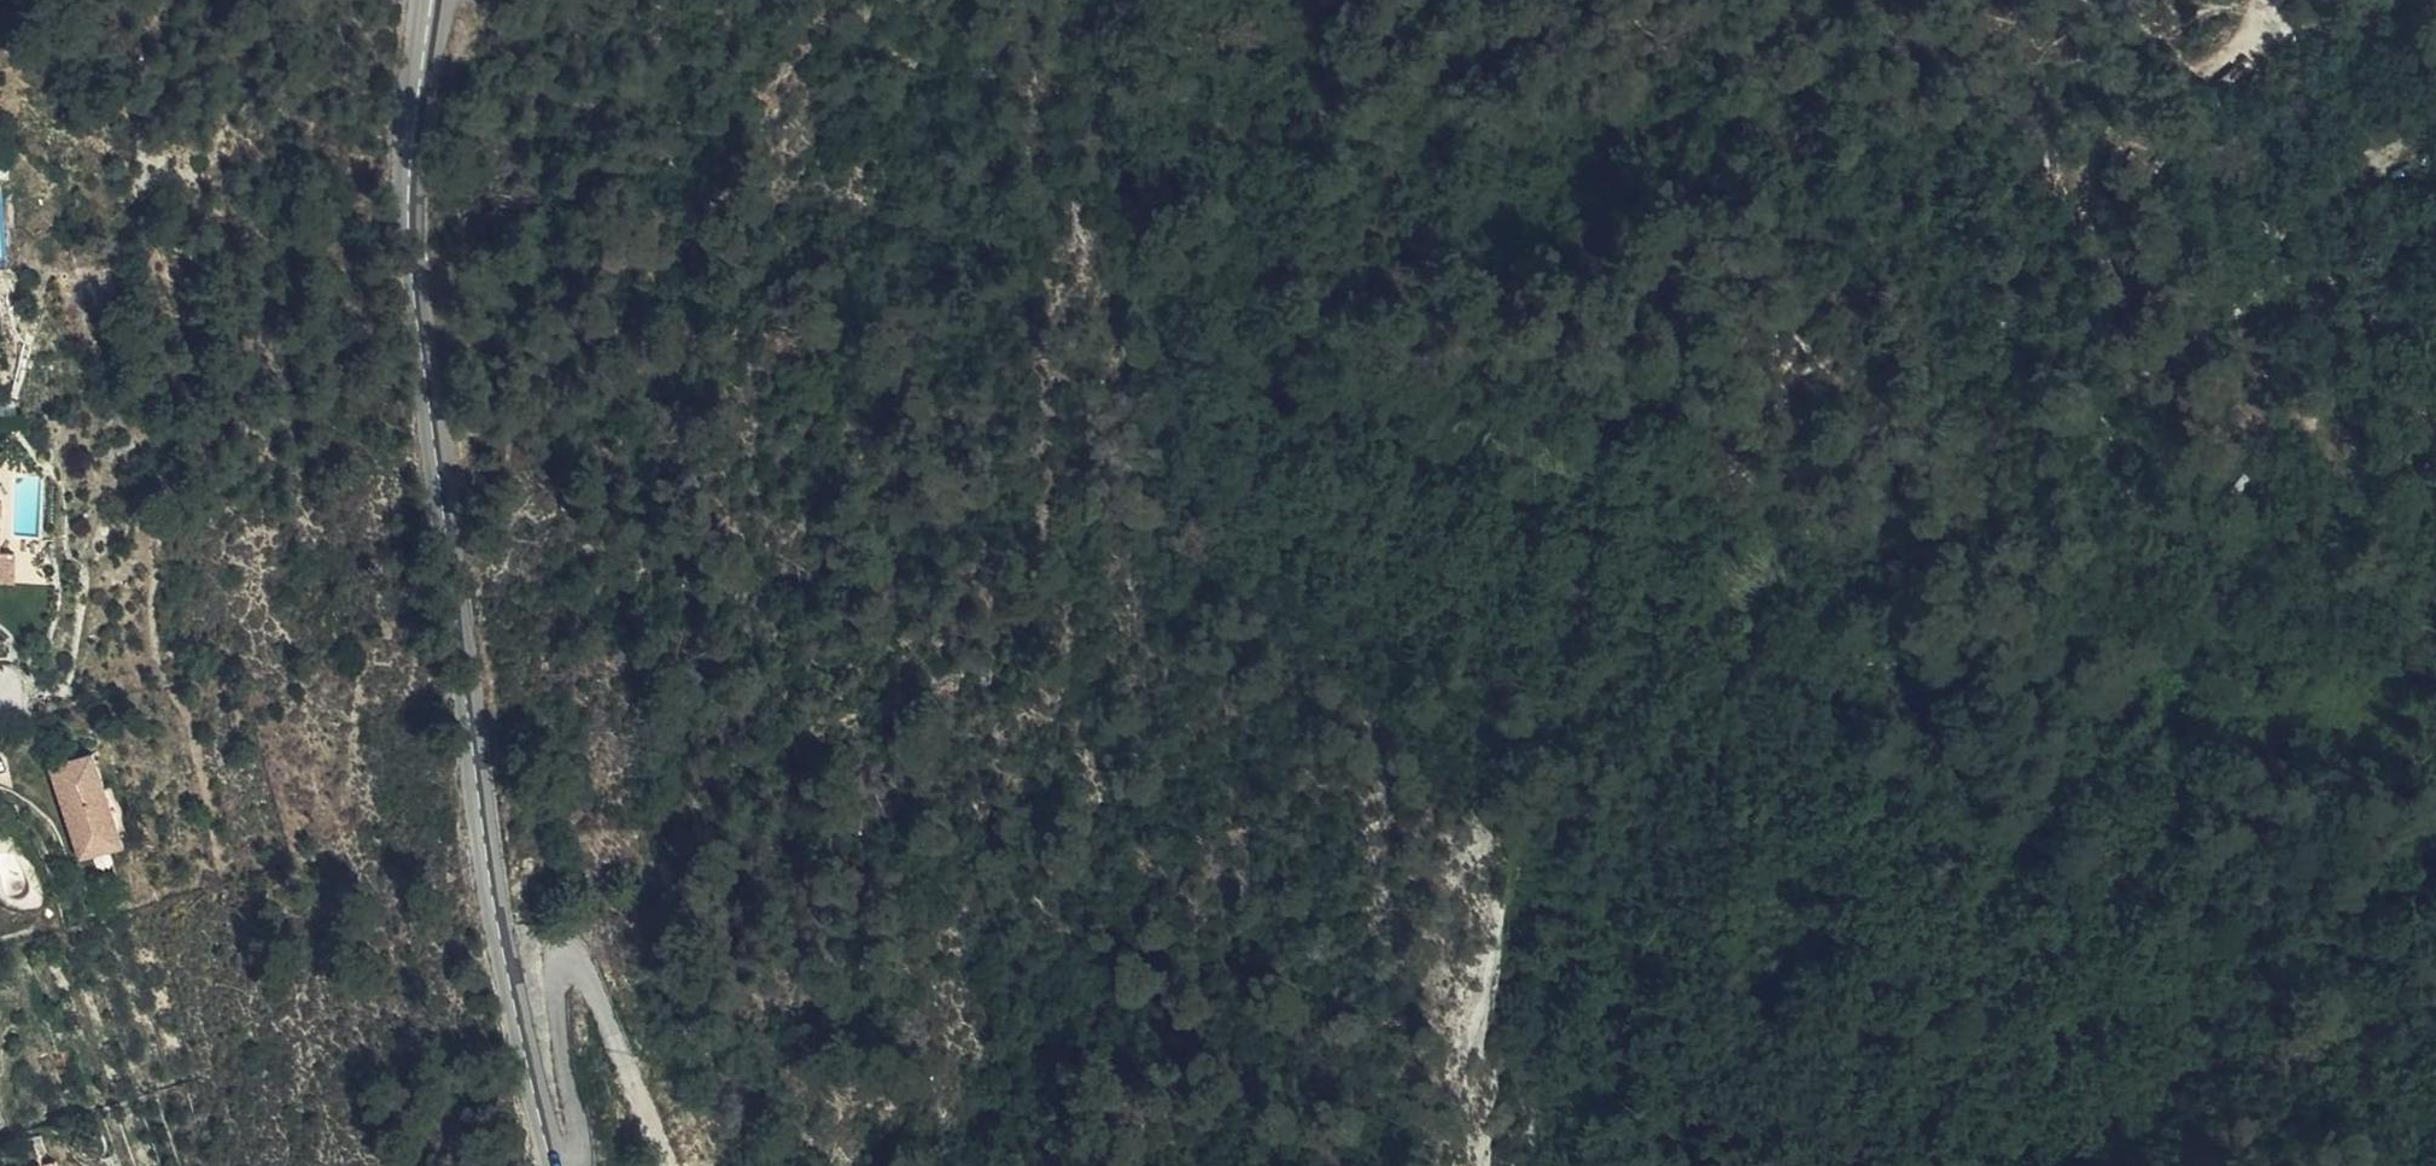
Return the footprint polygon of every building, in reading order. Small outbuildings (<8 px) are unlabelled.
[(0,552),(0,583),(12,583),(13,552),(0,552)] [(80,820),(73,823),(78,837),(86,834),(92,852),(125,840),(94,752),(52,766),(60,787),(68,785),(80,820)] [(68,785),(60,787),(73,823),(80,820),(68,785)] [(86,834),(78,837),(84,855),(92,852),(86,834)]
